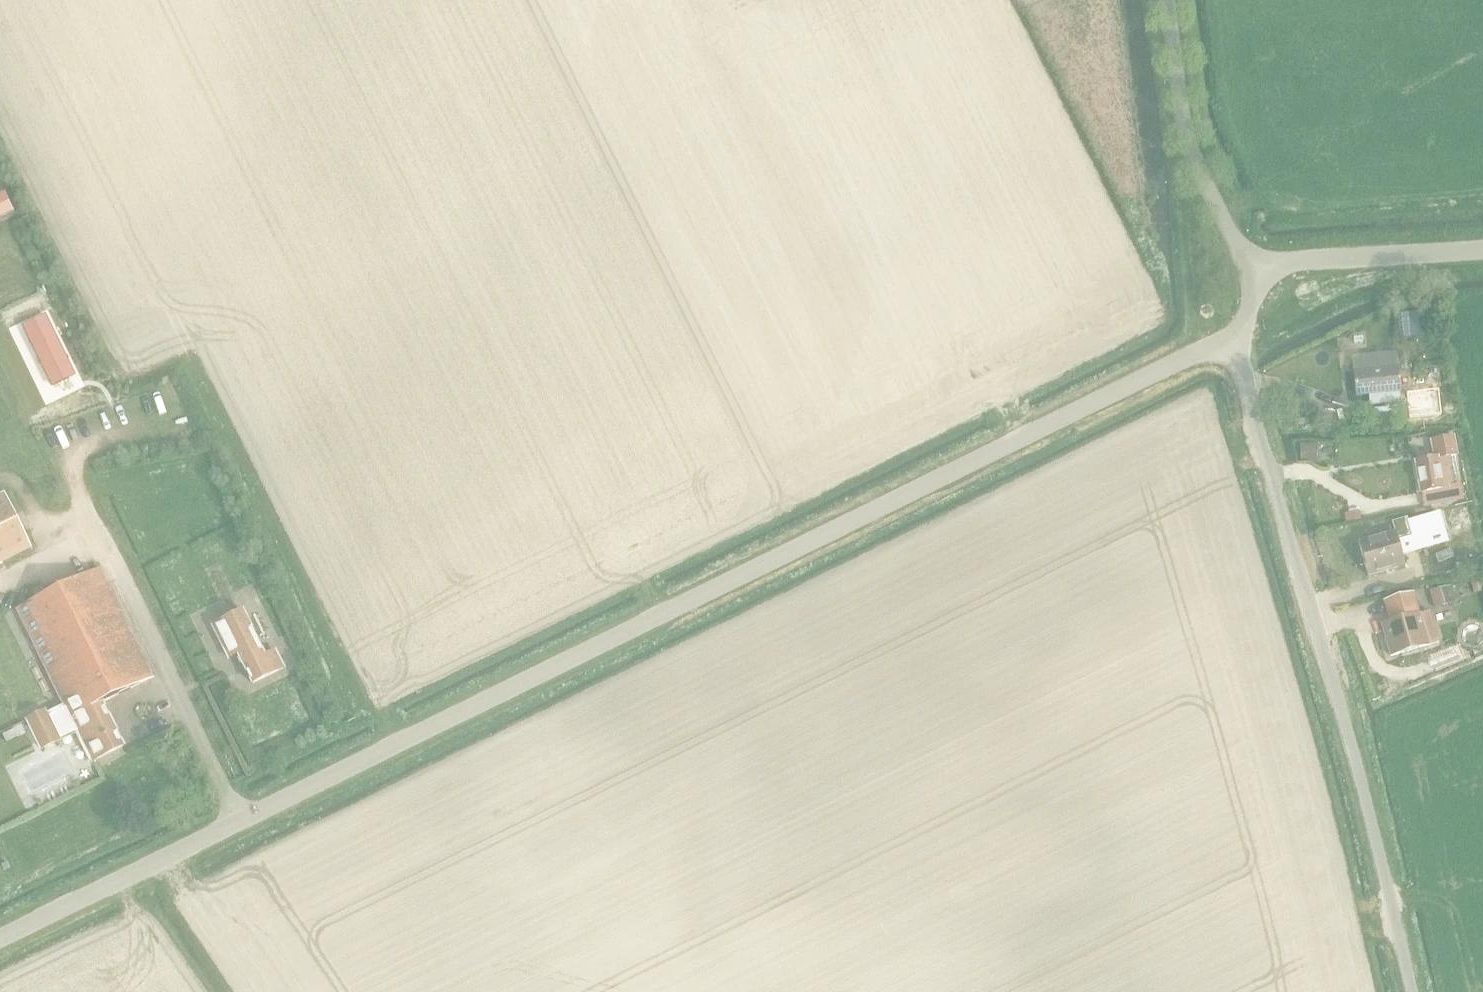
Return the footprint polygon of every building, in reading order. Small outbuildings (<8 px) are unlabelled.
[(1433,321),(1426,321),(1425,310),(1410,311),(1411,323),(1409,323),(1410,338),(1428,337),(1427,334),(1434,333),(1433,321)] [(52,387),(74,376),(44,317),(23,328),(52,387)] [(1373,411),(1404,406),(1403,395),(1397,355),(1353,362),(1359,402),(1372,400),(1373,411)] [(1438,401),(1436,401),(1436,389),(1418,390),(1419,403),(1408,404),(1409,418),(1439,416),(1438,401)] [(1459,486),(1451,487),(1447,458),(1456,457),(1454,439),(1433,441),(1436,458),(1416,460),(1420,492),(1421,492),(1423,505),(1460,501),(1459,486)] [(32,550),(5,493),(0,496),(0,565),(32,550)] [(1359,546),(1368,579),(1405,568),(1398,545),(1413,541),(1407,521),(1392,525),(1395,536),(1359,546)] [(102,757),(123,746),(102,703),(153,679),(100,570),(17,610),(70,719),(81,714),(102,757)] [(1429,591),(1434,608),(1456,602),(1451,584),(1429,591)] [(1382,628),(1391,659),(1413,653),(1412,652),(1428,648),(1414,596),(1384,604),(1390,626),(1382,628)] [(232,657),(246,687),(277,672),(269,655),(259,660),(237,615),(207,629),(223,662),(232,657)]
